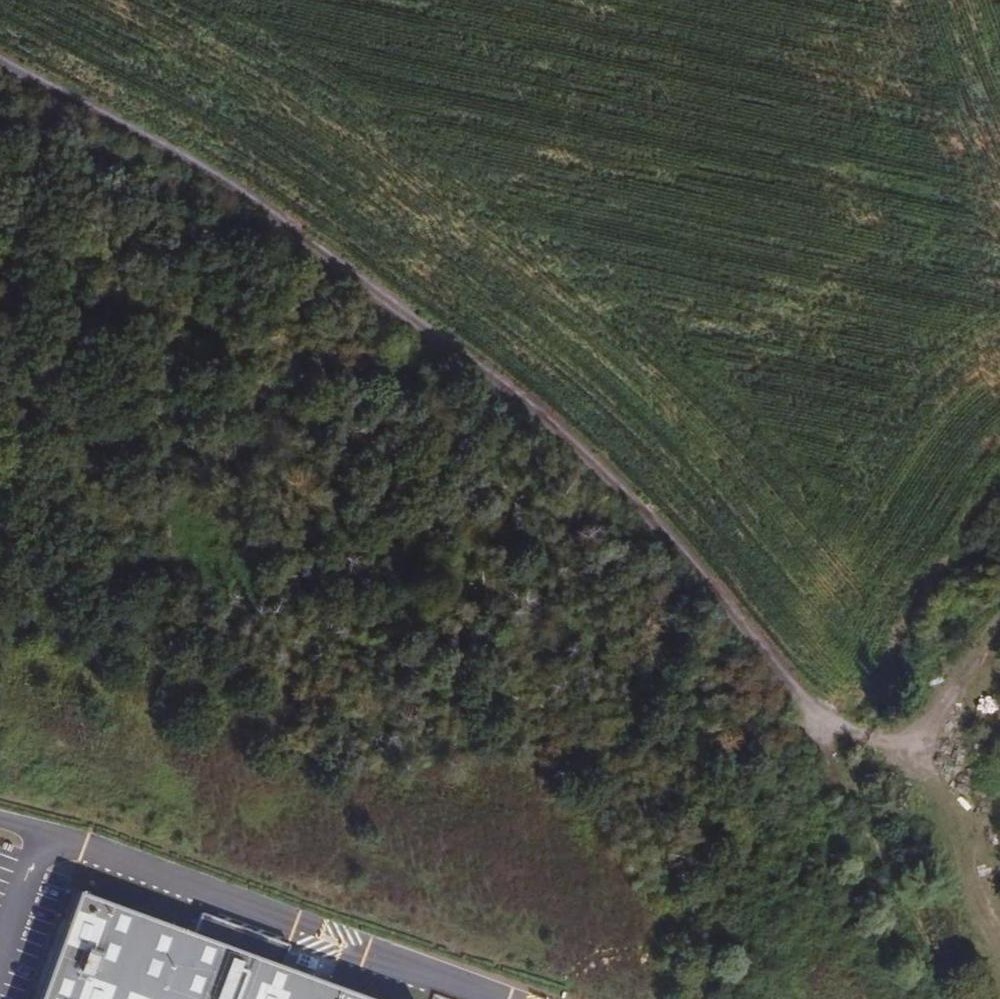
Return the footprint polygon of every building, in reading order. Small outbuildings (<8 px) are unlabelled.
[(281,967),(289,945),(202,913),(194,936),(77,893),(38,998),(370,998),(281,967)]
